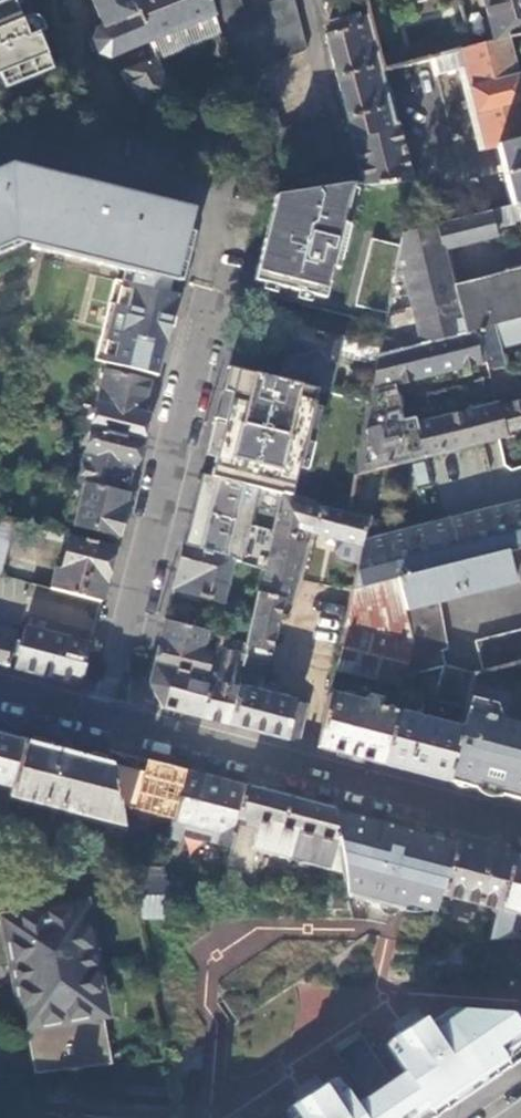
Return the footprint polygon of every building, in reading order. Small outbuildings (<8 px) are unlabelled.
[(17,0),(0,0),(0,75),(4,86),(55,66),(40,30),(46,26),(42,18),(40,15),(36,12),(32,12),(23,16),(17,0)] [(104,30),(96,33),(93,42),(99,56),(109,60),(147,44),(129,0),(91,0),(104,30)] [(213,16),(208,0),(129,0),(147,44),(149,43),(213,16)] [(345,179),(343,173),(278,183),(275,173),(276,163),(309,153),(312,162),(333,156),(323,116),(281,132),(261,70),(306,51),(293,0),(280,0),(248,13),(242,10),(239,0),(208,0),(213,16),(219,33),(271,197),(280,196),(348,186),(345,179)] [(520,36),(520,0),(481,0),(492,43),(506,39),(520,36)] [(322,23),(359,185),(410,181),(408,173),(381,72),(364,13),(322,23)] [(156,60),(219,33),(213,16),(149,43),(155,58),(156,60)] [(431,58),(436,75),(463,68),(467,83),(449,88),(462,136),(479,131),(484,152),(496,149),(496,147),(520,140),(520,89),(517,75),(516,76),(506,39),(492,43),(431,58)] [(141,104),(170,93),(156,60),(155,58),(123,71),(141,104)] [(520,204),(520,140),(496,147),(496,149),(500,164),(511,206),(520,204)] [(0,167),(0,250),(36,235),(41,237),(40,243),(54,246),(70,178),(54,175),(44,173),(43,178),(38,177),(37,171),(37,169),(34,168),(30,166),(27,166),(25,166),(16,171),(18,178),(12,181),(5,165),(0,167)] [(187,208),(70,178),(54,246),(121,266),(120,278),(170,291),(174,277),(183,280),(184,280),(195,231),(187,228),(193,221),(194,219),(194,215),(192,211),(189,209),(187,208)] [(341,223),(348,186),(280,196),(272,205),(257,282),(327,301),(335,254),(341,255),(346,225),(341,223)] [(511,206),(498,209),(489,212),(493,229),(514,223),(513,221),(520,220),(520,225),(520,204),(511,206)] [(489,212),(423,228),(401,234),(399,248),(386,317),(380,347),(379,352),(476,328),(520,317),(520,269),(452,286),(443,248),(495,235),(493,229),(489,212)] [(355,307),(386,317),(399,248),(369,240),(355,307)] [(95,362),(157,377),(175,292),(170,291),(120,278),(115,278),(95,362)] [(476,328),(485,361),(497,358),(492,341),(520,334),(520,317),(476,328)] [(338,353),(341,338),(289,326),(282,354),(287,356),(282,375),(292,377),(291,381),(329,391),(338,353)] [(485,361),(476,328),(379,352),(377,362),(370,399),(393,393),(391,385),(485,361)] [(379,352),(380,347),(341,338),(338,353),(377,362),(379,352)] [(316,389),(227,367),(224,379),(221,392),(230,394),(223,422),(209,477),(257,489),(282,495),(289,497),(316,389)] [(90,428),(141,441),(144,428),(147,416),(141,414),(149,382),(104,372),(90,428)] [(214,419),(223,422),(230,394),(221,392),(214,419)] [(393,393),(370,399),(364,430),(400,421),(393,393)] [(497,408),(504,437),(520,433),(520,402),(497,408)] [(414,417),(400,421),(364,430),(355,474),(376,469),(482,442),(504,437),(497,408),(496,404),(415,424),(414,417)] [(127,464),(134,465),(136,460),(141,441),(90,428),(76,482),(83,484),(120,493),(127,464)] [(423,460),(409,464),(416,487),(430,483),(423,460)] [(182,548),(191,550),(209,477),(201,475),(196,493),(187,527),(182,548)] [(257,489),(209,477),(191,550),(231,560),(239,562),(257,489)] [(73,526),(116,537),(119,527),(127,495),(120,493),(83,484),(73,526)] [(238,686),(229,724),(298,742),(307,704),(277,697),(262,692),(262,689),(283,599),(291,600),(306,532),(303,531),(304,526),(309,527),(314,528),(313,534),(337,540),(334,553),(338,560),(359,565),(364,543),(370,518),(347,512),(289,497),(282,495),(247,644),(242,666),(241,672),(238,686)] [(364,543),(359,565),(354,589),(397,578),(520,547),(520,503),(364,543)] [(0,520),(0,569),(12,523),(0,520)] [(48,588),(100,602),(105,581),(113,549),(45,531),(44,538),(66,544),(59,570),(53,569),(48,588)] [(397,578),(411,631),(414,642),(405,676),(442,667),(444,667),(440,652),(447,651),(438,602),(520,581),(520,547),(397,578)] [(191,550),(182,548),(177,569),(172,590),(221,603),(231,560),(191,550)] [(411,631),(397,578),(354,589),(348,616),(383,624),(411,631)] [(383,624),(348,616),(335,668),(402,685),(405,676),(414,642),(411,631),(383,624)] [(206,632),(164,621),(157,647),(153,665),(196,676),(206,632)] [(17,654),(13,669),(79,685),(91,638),(80,635),(78,643),(24,628),(18,647),(17,647),(15,654),(17,654)] [(475,643),(482,673),(520,662),(520,631),(475,643)] [(7,667),(11,653),(14,640),(0,637),(0,665),(7,667)] [(211,680),(202,717),(229,724),(238,686),(231,685),(234,670),(236,664),(242,666),(247,644),(222,637),(211,680)] [(11,653),(7,667),(13,669),(17,654),(15,654),(11,653)] [(196,676),(153,665),(151,674),(148,684),(164,708),(202,718),(202,717),(211,680),(196,676)] [(468,696),(474,675),(444,667),(442,667),(433,700),(465,708),(468,696)] [(231,685),(238,686),(241,672),(234,670),(231,685)] [(271,683),(262,689),(262,692),(277,697),(280,686),(271,683)] [(330,693),(317,747),(338,753),(339,751),(362,757),(362,759),(381,763),(396,710),(330,693)] [(446,781),(520,800),(520,724),(499,719),(494,702),(468,696),(465,708),(460,727),(446,781)] [(396,710),(381,763),(446,781),(460,727),(396,710)] [(0,734),(0,784),(11,787),(23,740),(0,734)] [(110,762),(23,740),(11,787),(8,796),(123,826),(110,762)] [(110,762),(123,826),(124,833),(145,829),(149,814),(173,820),(174,820),(187,770),(107,749),(110,762)] [(246,786),(187,770),(174,820),(173,820),(168,838),(180,841),(182,834),(184,823),(223,833),(220,845),(231,848),(239,819),(237,819),(246,786)] [(331,808),(246,786),(237,819),(239,819),(256,824),(250,849),(334,871),(326,909),(349,909),(346,894),(331,808)] [(434,910),(452,839),(414,829),(393,823),(389,839),(372,835),(376,819),(331,808),(346,894),(402,909),(404,901),(434,910)] [(182,834),(220,845),(223,833),(184,823),(182,834)] [(512,854),(456,840),(441,894),(499,909),(512,854)] [(82,876),(79,859),(52,852),(21,857),(27,887),(0,893),(35,1074),(149,1060),(114,869),(82,876)] [(512,854),(499,909),(493,932),(491,940),(506,940),(512,919),(509,918),(510,913),(520,916),(520,857),(512,854)] [(159,870),(130,868),(131,873),(135,896),(146,896),(159,870)] [(138,917),(166,918),(167,896),(146,896),(135,896),(138,917)] [(388,970),(394,939),(377,935),(371,966),(388,970)] [(386,1025),(392,1035),(419,1018),(413,1008),(386,1025)] [(392,1035),(398,1044),(385,1053),(398,1072),(425,1114),(428,1117),(503,1069),(499,1063),(520,1047),(520,1034),(518,1036),(508,1020),(446,1012),(425,1027),(419,1018),(392,1035)] [(508,1020),(518,1036),(520,1034),(520,1021),(508,1020)] [(415,1117),(418,1117),(425,1114),(398,1072),(389,1079),(415,1117)] [(288,1091),(294,1100),(320,1084),(314,1074),(288,1091)] [(389,1079),(349,1107),(356,1117),(415,1117),(389,1079)] [(349,1107),(335,1086),(325,1093),(320,1084),(294,1100),(299,1109),(286,1117),(356,1117),(349,1107)]
